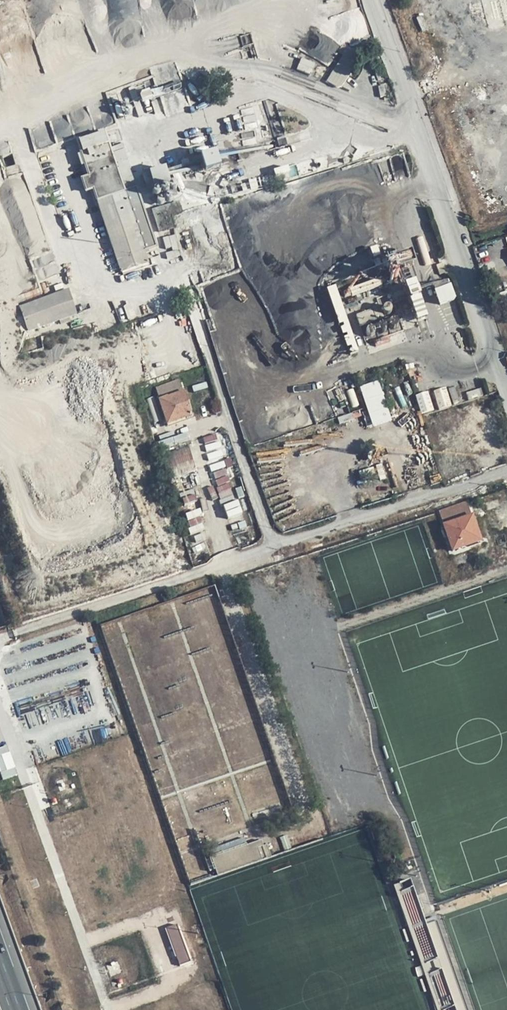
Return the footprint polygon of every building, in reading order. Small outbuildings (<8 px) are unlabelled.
[(341,87),(362,55),(358,52),(356,51),(352,51),(348,53),(345,57),(343,55),(326,82),(336,89),(341,87)] [(389,80),(385,67),(377,70),(382,83),(389,80)] [(160,94),(169,115),(193,106),(185,85),(160,94)] [(40,148),(54,142),(47,124),(33,130),(40,148)] [(156,247),(136,187),(124,192),(114,162),(125,158),(120,141),(108,145),(105,133),(76,142),(88,176),(81,179),(85,192),(92,189),(120,272),(122,272),(123,275),(136,271),(135,267),(148,263),(144,251),(156,247)] [(186,165),(179,143),(172,145),(173,149),(157,154),(161,169),(178,164),(179,167),(186,165)] [(201,157),(205,173),(222,169),(218,153),(201,157)] [(166,168),(143,175),(147,190),(171,183),(166,168)] [(426,322),(414,262),(389,267),(393,287),(406,284),(412,315),(405,316),(407,325),(426,322)] [(451,283),(431,290),(437,306),(456,299),(451,283)] [(337,285),(328,287),(349,349),(400,332),(396,318),(394,318),(388,303),(351,315),(350,311),(346,312),(337,285)] [(68,290),(32,301),(40,325),(75,313),(68,290)] [(40,325),(32,301),(20,305),(27,330),(40,325)] [(195,381),(193,374),(184,377),(186,384),(195,381)] [(191,415),(179,379),(155,388),(167,424),(191,415)] [(373,428),(393,422),(380,380),(360,387),(373,428)] [(451,405),(447,389),(436,392),(440,408),(451,405)] [(417,396),(422,413),(434,409),(429,392),(417,396)] [(218,433),(205,438),(210,450),(223,445),(218,433)] [(175,474),(194,472),(192,445),(173,447),(175,474)] [(482,544),(465,505),(438,515),(455,555),(482,544)] [(2,779),(18,775),(10,745),(0,748),(0,770),(2,779)] [(212,854),(217,873),(270,859),(264,839),(246,844),(246,845),(212,854)] [(439,916),(425,920),(412,879),(396,884),(403,905),(396,907),(403,928),(411,926),(433,995),(427,997),(431,1009),(468,1009),(439,916)] [(178,923),(167,928),(182,964),(193,960),(178,923)]
